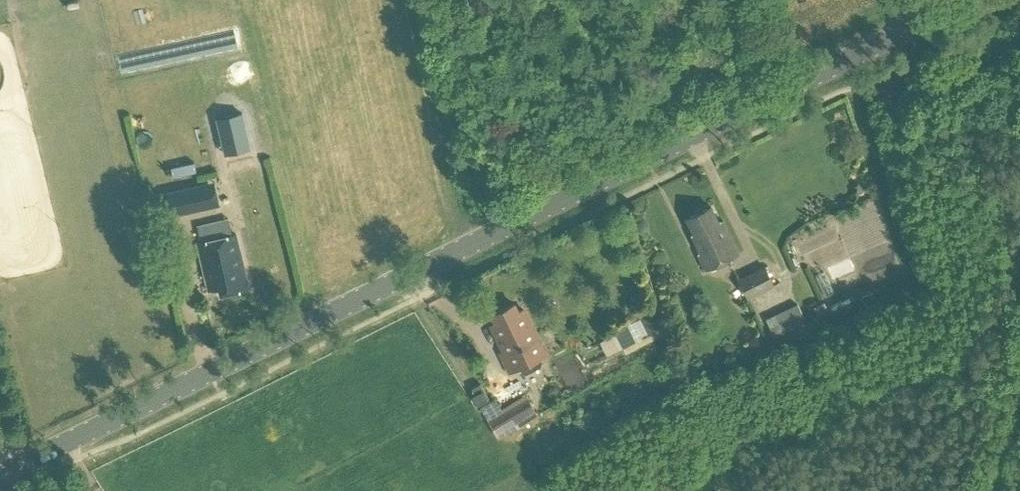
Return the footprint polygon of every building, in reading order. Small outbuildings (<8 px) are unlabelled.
[(251,147),(242,111),(215,118),(224,154),(251,147)] [(207,207),(202,183),(166,191),(172,215),(207,207)] [(848,254),(889,240),(874,198),(834,212),(848,254)] [(686,218),(694,233),(692,234),(700,252),(698,253),(706,269),(739,253),(723,219),(718,221),(711,206),(686,218)] [(236,233),(197,242),(208,290),(219,288),(220,294),(249,288),(236,233)] [(737,278),(747,298),(775,284),(765,264),(737,278)] [(490,324),(503,350),(500,352),(509,372),(519,367),(522,371),(525,372),(540,365),(541,361),(539,357),(545,354),(523,308),(518,311),(514,303),(492,314),(496,322),(490,324)] [(798,304),(766,319),(776,341),(797,332),(795,327),(806,322),(798,304)] [(652,311),(614,330),(623,347),(660,328),(652,311)] [(472,387),(475,394),(473,395),(478,404),(489,398),(481,383),(472,387)] [(502,411),(496,415),(506,432),(512,428),(518,438),(538,425),(521,397),(501,409),(502,411)]
